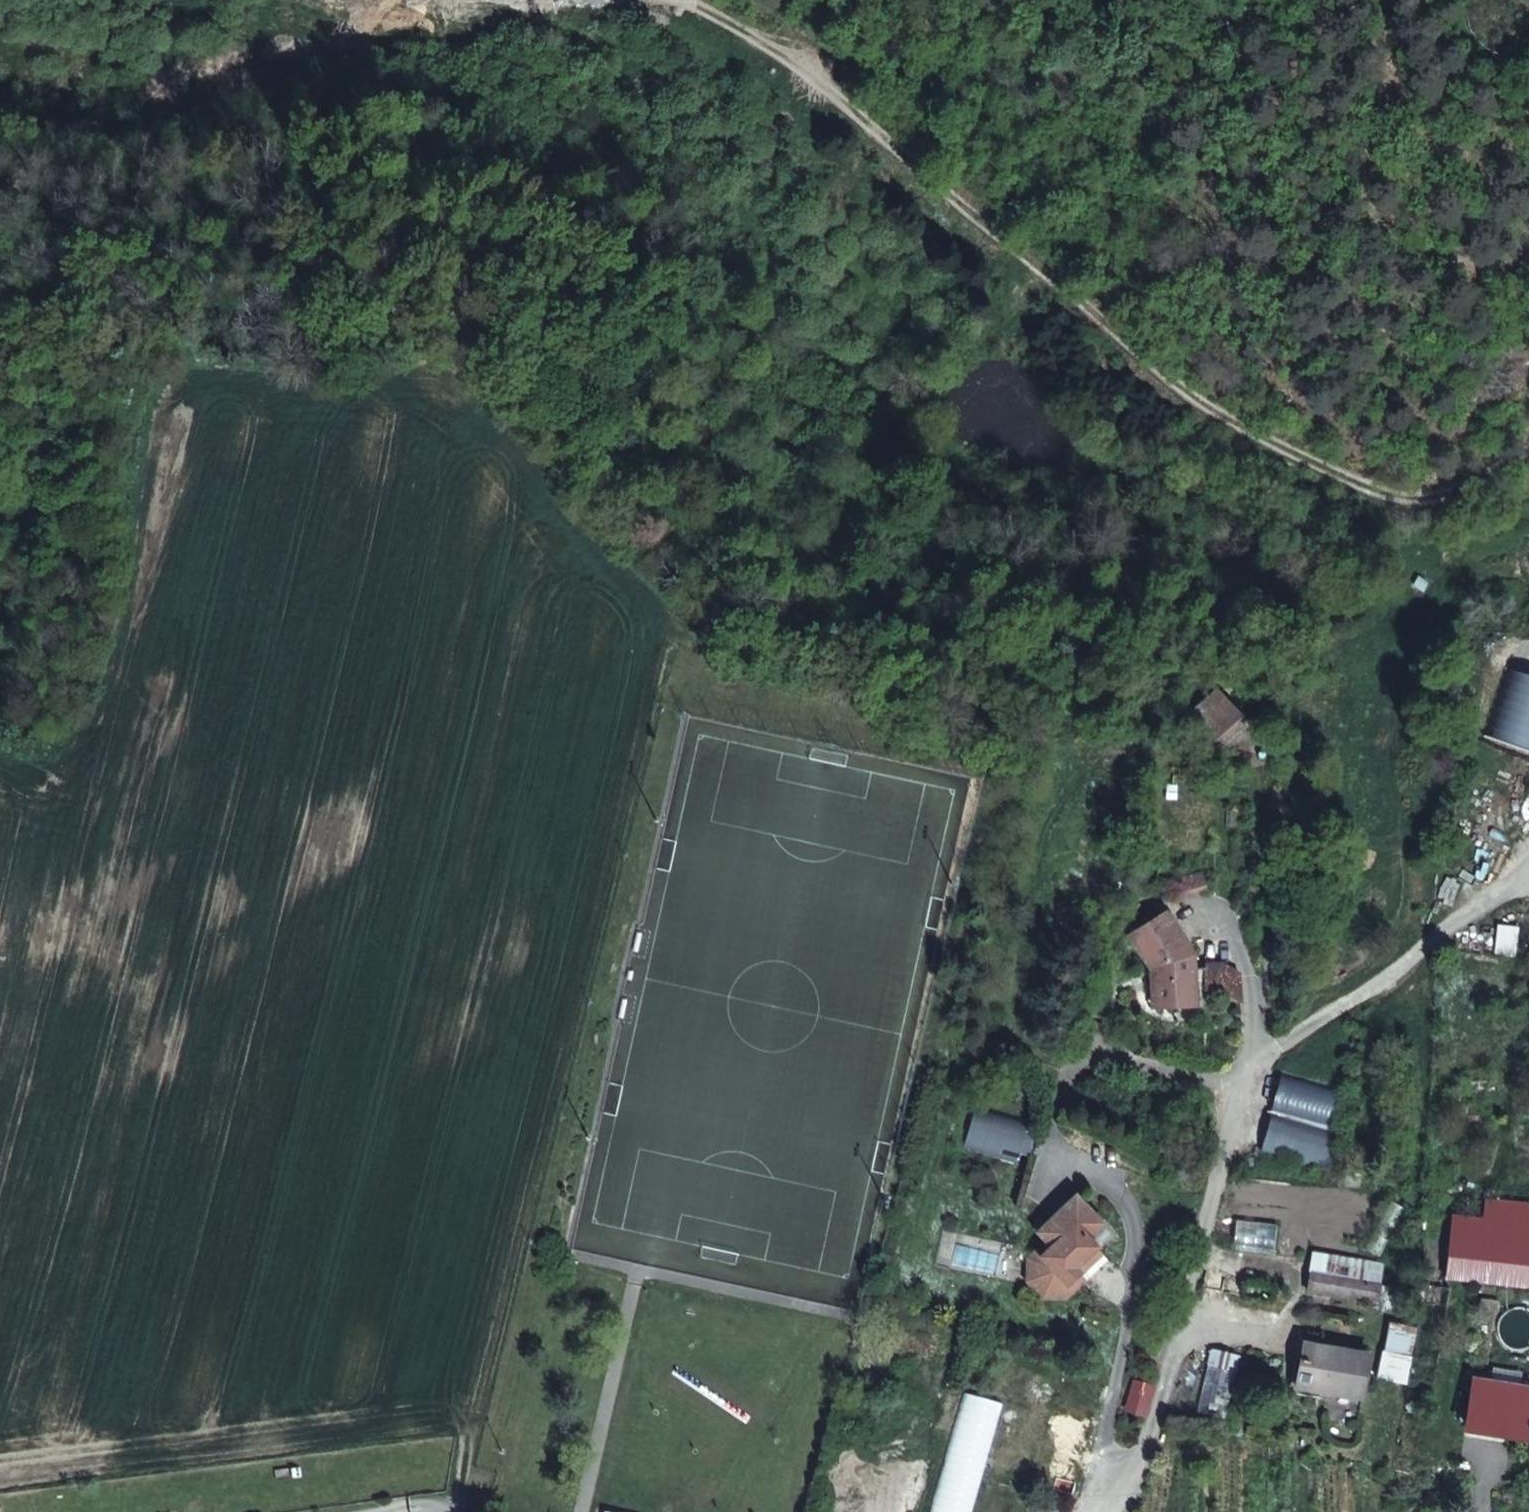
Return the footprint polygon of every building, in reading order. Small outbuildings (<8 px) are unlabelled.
[(1155,903),(1123,927),(1146,957),(1149,985),(1170,1000),(1194,997),(1188,944),(1155,903)] [(1109,1239),(1083,1212),(1046,1248),(1059,1262),(1043,1278),(1042,1294),(1053,1306),(1069,1306),(1087,1290),(1081,1284),(1104,1263),(1094,1253),(1109,1239)] [(1456,1219),(1448,1282),(1528,1293),(1528,1229),(1456,1219)] [(1388,1267),(1322,1260),(1321,1277),(1385,1287),(1388,1267)] [(1081,1284),(1087,1290),(1109,1269),(1104,1263),(1081,1284)] [(1042,1294),(1043,1278),(1037,1272),(1034,1296),(1049,1313),(1071,1313),(1091,1295),(1087,1290),(1069,1306),(1053,1306),(1042,1294)] [(1377,1372),(1311,1362),(1304,1411),(1372,1420),(1377,1372)] [(1230,1440),(1247,1374),(1218,1367),(1203,1434),(1230,1440)] [(1470,1379),(1463,1433),(1528,1440),(1528,1438),(1528,1387),(1470,1379)] [(1114,1414),(1135,1420),(1141,1398),(1120,1392),(1114,1414)]
